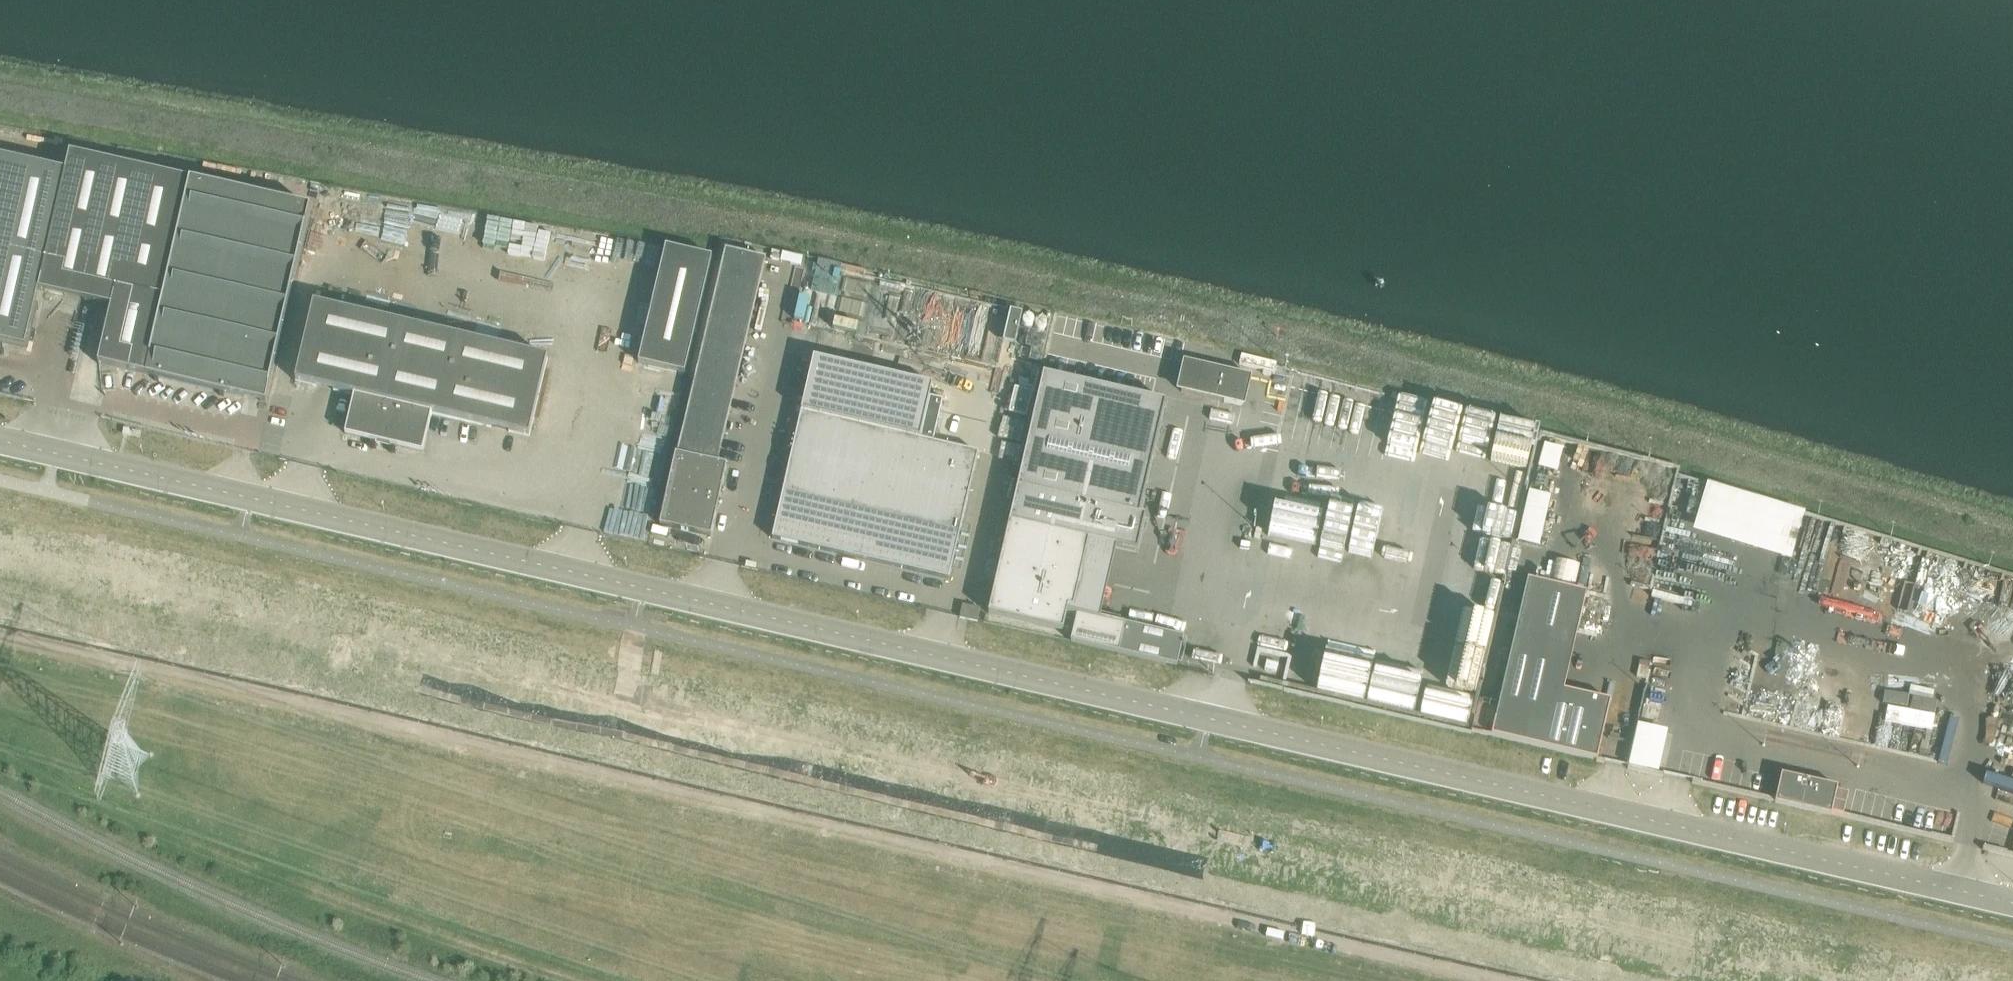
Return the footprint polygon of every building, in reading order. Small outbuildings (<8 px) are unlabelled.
[(4,354),(7,344),(25,349),(39,291),(111,307),(98,364),(99,365),(156,378),(225,394),(266,403),(310,208),(69,153),(65,172),(0,157),(0,353),(4,354)] [(666,247),(637,364),(685,375),(713,258),(666,247)] [(718,463),(766,259),(725,250),(677,454),(718,463)] [(529,437),(548,358),(314,304),(295,382),(354,396),(345,435),(422,453),(432,414),(529,437)] [(1181,392),(1240,406),(1241,404),(1239,404),(1245,378),(1247,378),(1247,376),(1188,362),(1181,392)] [(801,413),(772,539),(949,581),(978,454),(920,440),(919,440),(802,413),(801,413)] [(727,465),(718,463),(677,454),(675,454),(660,525),(711,537),(727,465)] [(1793,559),(1806,510),(1707,483),(1694,532),(1793,559)] [(1543,545),(1549,494),(1527,492),(1520,543),(1543,545)] [(988,614),(1062,631),(1068,608),(1073,609),(1088,541),(1009,523),(988,614)] [(1586,551),(1584,574),(1589,574),(1591,559),(1603,561),(1604,554),(1586,551)] [(1528,581),(1492,735),(1596,759),(1609,702),(1557,690),(1580,593),(1528,581)] [(1077,613),(1070,643),(1177,667),(1184,637),(1077,613)] [(1599,758),(1660,770),(1668,728),(1638,722),(1634,742),(1630,741),(1636,713),(1612,708),(1606,739),(1603,738),(1599,758)] [(1775,802),(1775,803),(1831,815),(1831,814),(1832,811),(1834,801),(1846,803),(1848,792),(1836,789),(1837,787),(1781,774),(1776,799),(1775,802)]
